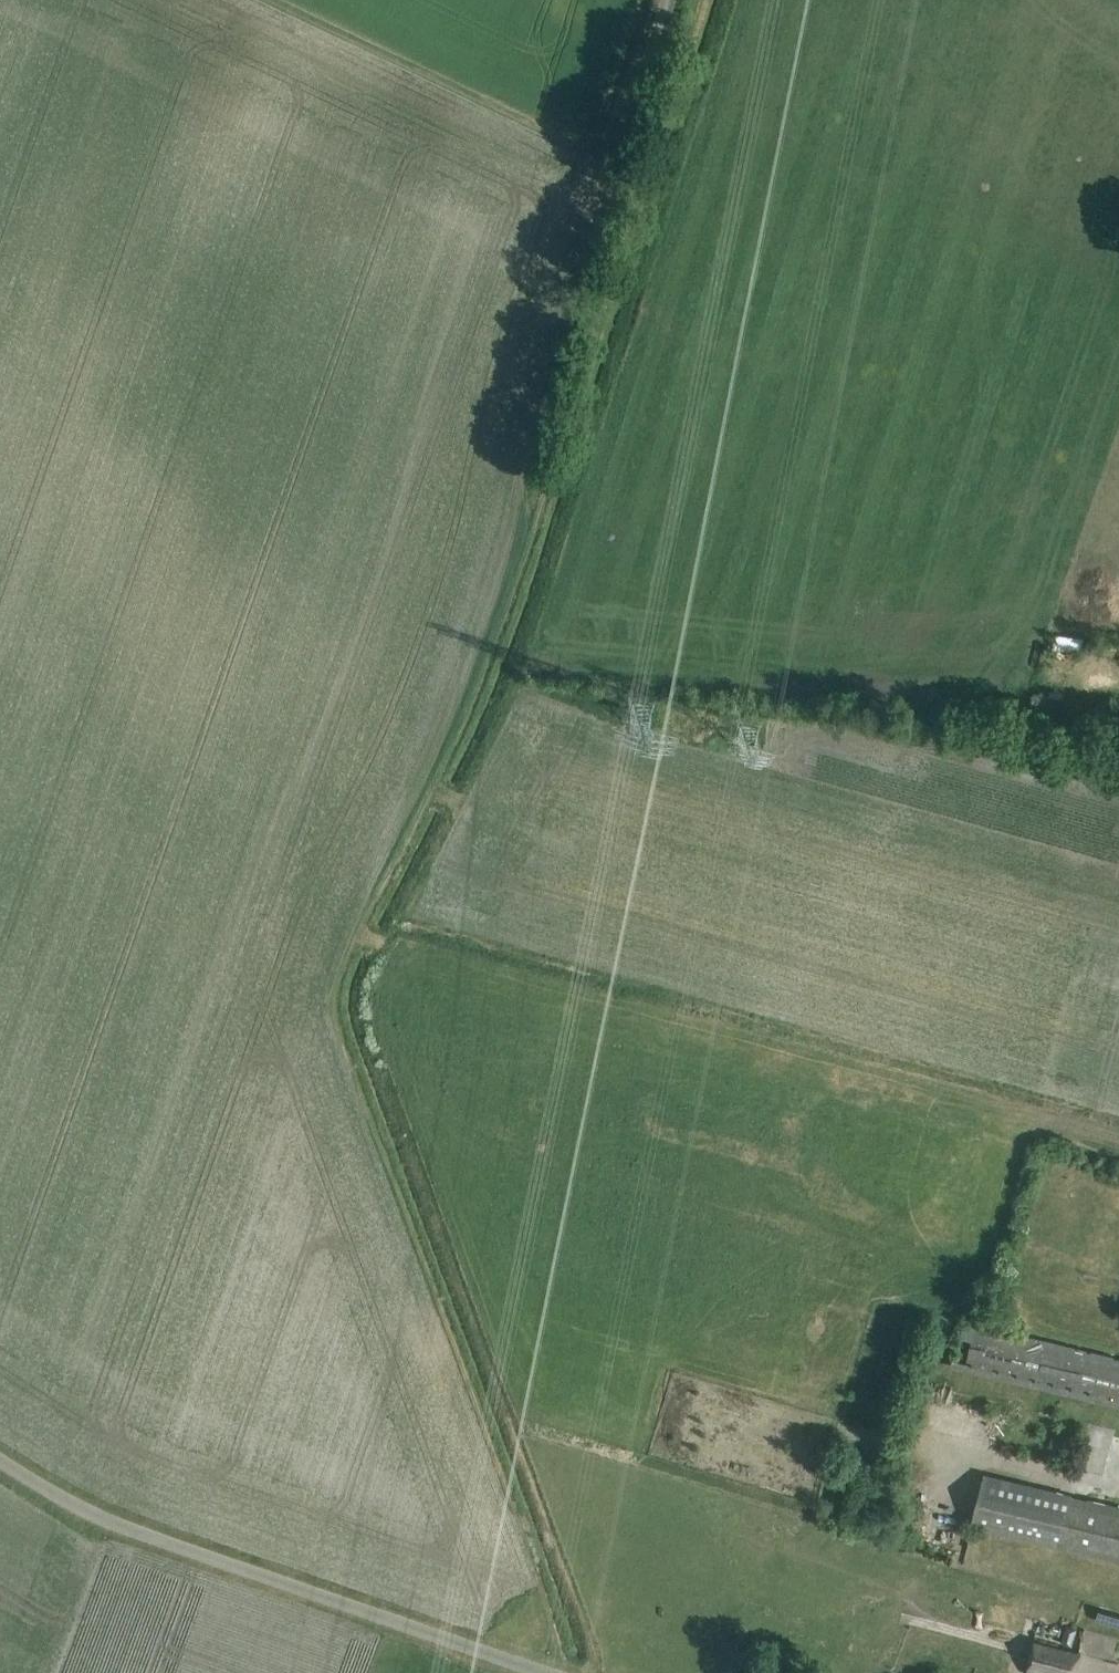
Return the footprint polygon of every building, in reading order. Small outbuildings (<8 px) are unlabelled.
[(1091,647),(1092,632),(1062,632),(1062,647),(1091,647)] [(962,1303),(961,1314),(987,1317),(988,1306),(962,1303)] [(962,1322),(951,1368),(1118,1409),(1118,1360),(962,1322)] [(986,1477),(974,1527),(1118,1561),(1118,1509),(986,1477)] [(1106,1619),(1118,1623),(1118,1608),(1110,1606),(1106,1619)] [(1067,1627),(1063,1644),(1072,1646),(1076,1630),(1067,1627)] [(1083,1657),(1035,1645),(1028,1672),(1079,1672),(1083,1657)]
